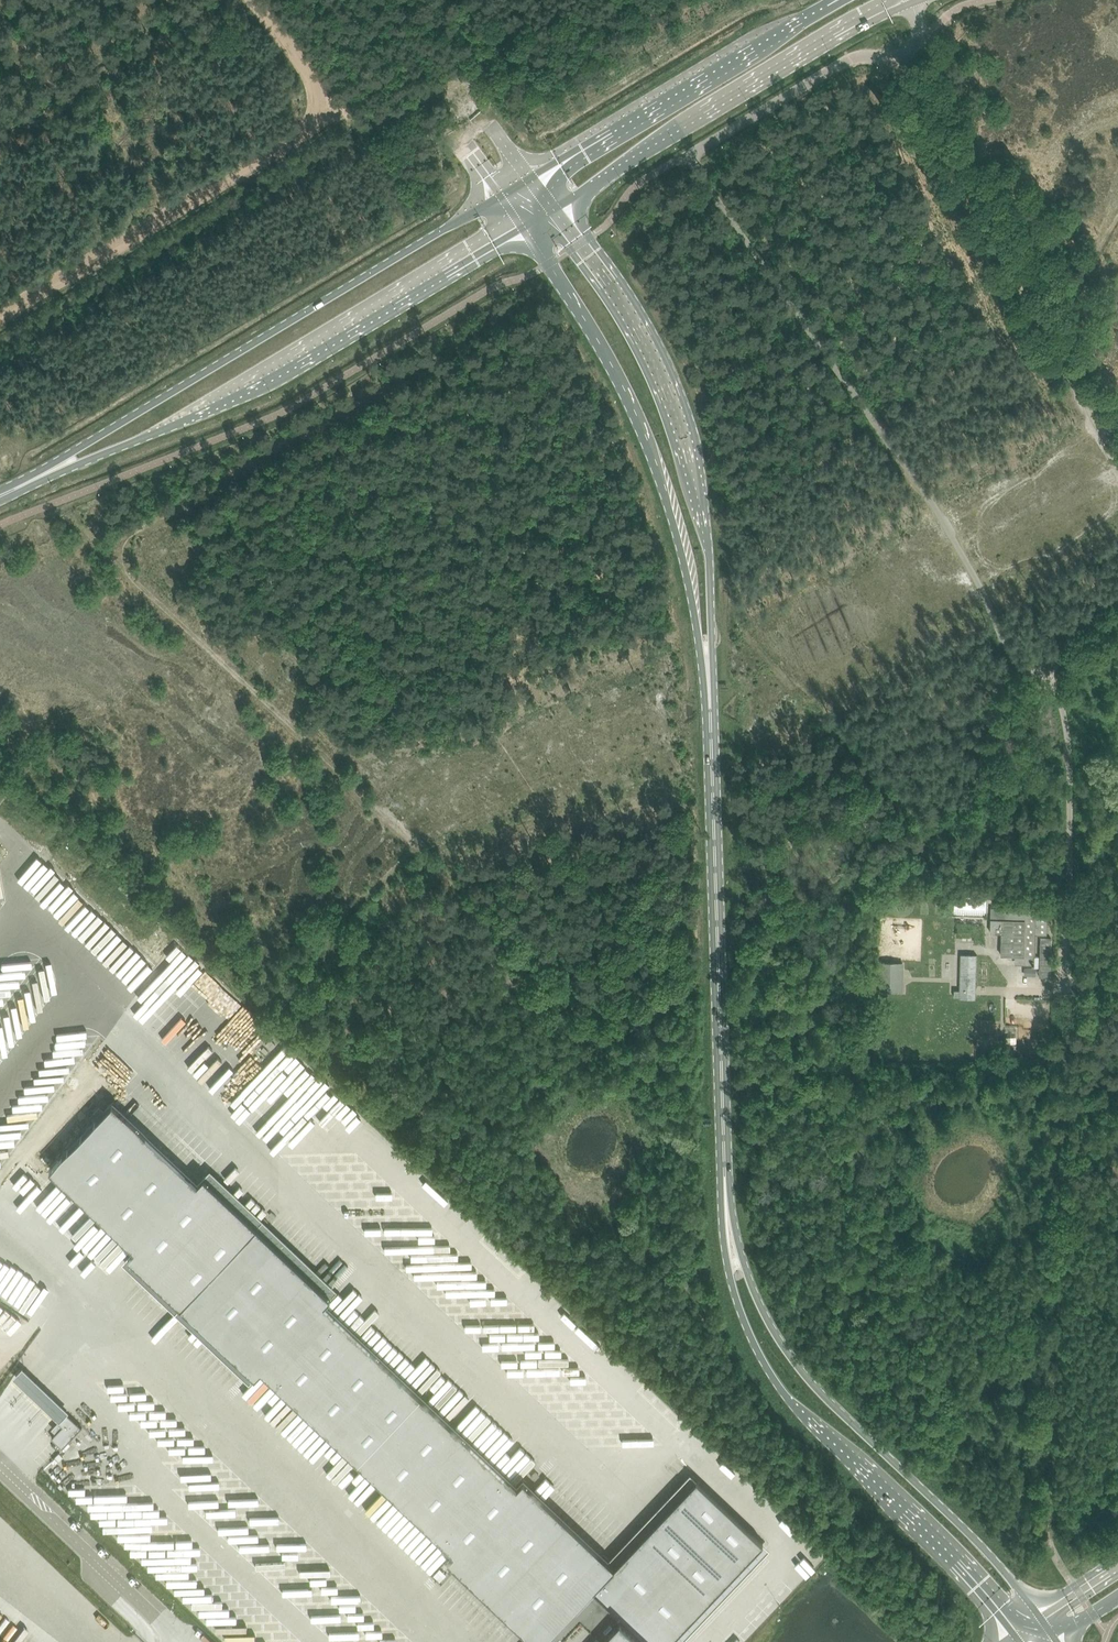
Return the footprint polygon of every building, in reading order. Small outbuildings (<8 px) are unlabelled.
[(953,914),(985,915),(986,895),(954,893),(953,914)] [(1034,965),(1034,967),(1040,967),(1040,957),(1035,956),(1035,934),(1046,935),(1047,909),(992,907),(991,933),(1002,933),(1001,955),(1026,956),(1026,964),(1034,965)] [(960,998),(969,998),(975,998),(976,955),(961,954),(960,990),(954,990),(954,996),(960,997),(960,998)] [(882,961),(881,991),(895,991),(895,961),(882,961)] [(1036,968),(1024,967),(1024,975),(1035,975),(1036,968)] [(35,987),(41,990),(48,978),(42,975),(35,987)] [(27,1010),(36,996),(29,992),(20,1006),(27,1010)] [(66,1047),(85,1022),(78,1017),(59,1041),(66,1047)] [(90,1027),(80,1042),(86,1046),(96,1032),(90,1027)] [(76,1044),(69,1058),(76,1062),(84,1047),(76,1044)] [(50,1168),(135,1249),(129,1256),(182,1306),(256,1376),(262,1369),(418,1517),(421,1520),(454,1552),(448,1559),(536,1641),(669,1641),(764,1542),(697,1479),(616,1566),(524,1479),(518,1485),(478,1448),(474,1444),(325,1303),(331,1296),(258,1226),(204,1176),(198,1182),(113,1102),(50,1168)] [(226,1184),(235,1175),(230,1171),(222,1179),(226,1184)] [(81,1240),(94,1255),(106,1244),(92,1229),(81,1240)] [(161,1324),(172,1312),(162,1303),(151,1315),(161,1324)] [(361,1321),(366,1325),(380,1312),(375,1307),(361,1321)] [(23,1366),(33,1356),(21,1345),(12,1355),(23,1366)] [(256,1406),(276,1387),(272,1383),(252,1401),(256,1406)] [(645,1404),(654,1393),(645,1385),(635,1396),(645,1404)] [(291,1439),(301,1428),(319,1446),(309,1456),(319,1466),(339,1446),(295,1403),(275,1423),(291,1439)] [(56,1432),(52,1437),(54,1439),(62,1447),(82,1427),(67,1412),(59,1420),(58,1421),(60,1423),(63,1425),(56,1432)] [(514,1467),(513,1469),(519,1476),(536,1462),(521,1445),(506,1458),(514,1467)] [(56,1481),(67,1469),(62,1464),(51,1476),(56,1481)] [(364,1496),(368,1492),(359,1482),(348,1491),(358,1502),(364,1496)] [(600,1509),(580,1530),(600,1548),(619,1526),(600,1509)] [(615,1557),(649,1522),(645,1518),(612,1553),(615,1557)] [(412,1545),(414,1547),(426,1528),(420,1525),(415,1533),(408,1528),(399,1542),(409,1549),(412,1545)] [(213,1566),(213,1551),(178,1552),(178,1559),(194,1558),(195,1563),(202,1563),(202,1571),(209,1571),(209,1566),(213,1566)] [(461,1574),(442,1594),(459,1610),(478,1590),(461,1574)] [(743,1616),(754,1626),(775,1605),(764,1594),(743,1616)]
